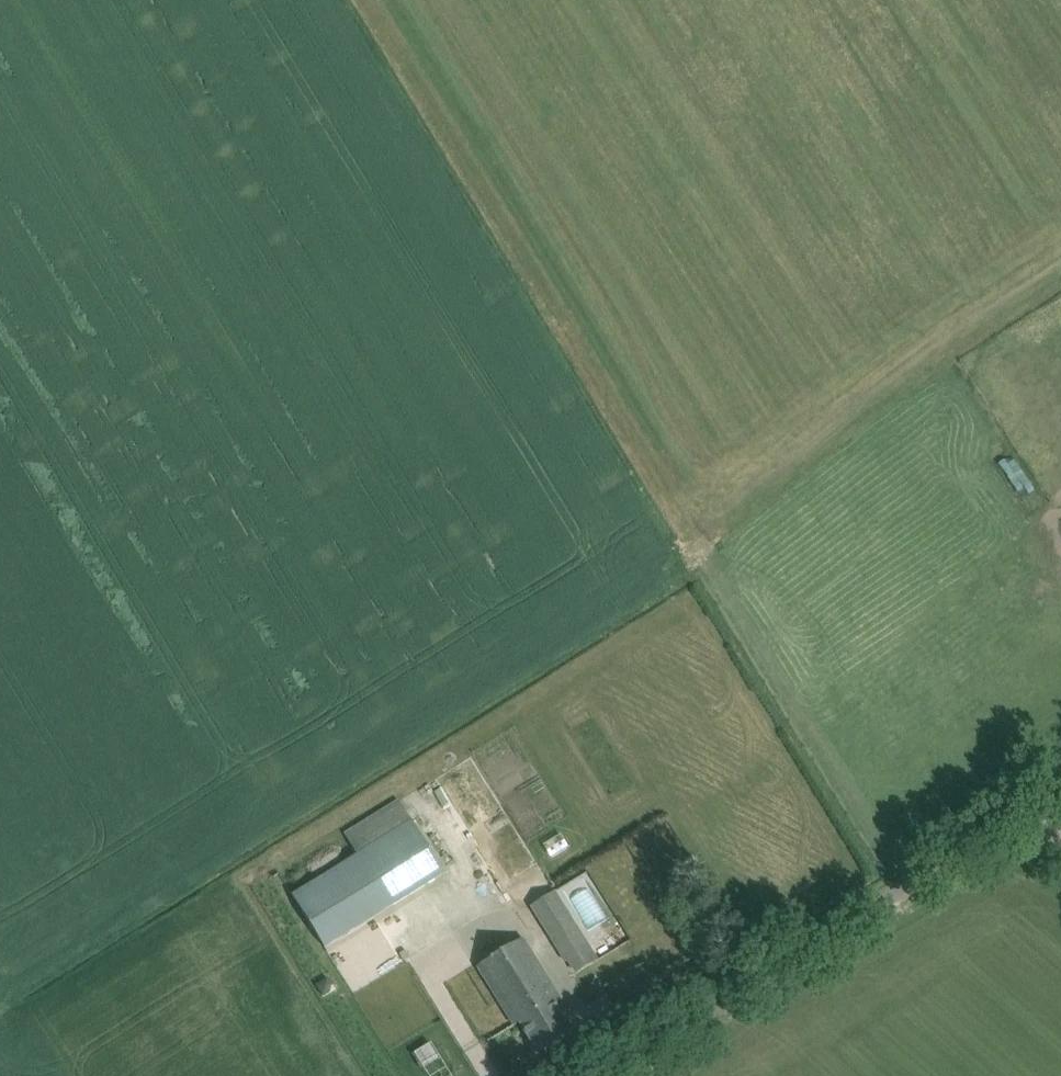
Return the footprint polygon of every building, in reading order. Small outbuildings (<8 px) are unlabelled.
[(445,873),(412,821),(399,800),(349,832),(362,852),(293,895),(325,947),(445,873)] [(567,962),(567,961),(590,948),(555,892),(532,906),(567,962)] [(520,1022),(540,1053),(574,1032),(554,1001),(560,997),(523,938),(478,966),(515,1025),(520,1022)]
